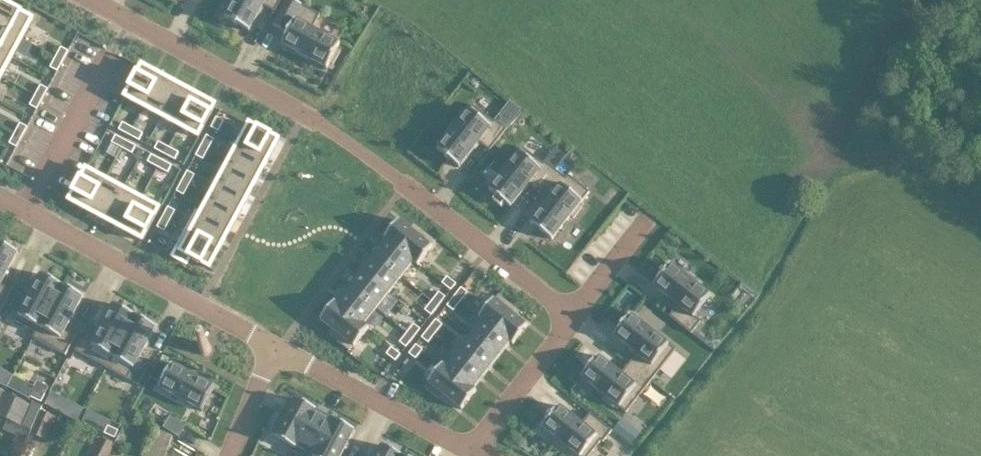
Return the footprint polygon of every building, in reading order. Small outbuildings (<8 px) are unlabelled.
[(17,9),(1,0),(0,0),(0,24),(22,36),(32,17),(17,9)] [(236,24),(237,23),(248,29),(262,3),(274,10),(279,0),(230,0),(232,1),(224,16),(233,21),(233,22),(236,24)] [(329,61),(332,62),(340,48),(337,47),(340,41),(312,26),(320,12),(298,0),(285,0),(272,24),(286,31),(281,42),(326,66),(329,61)] [(12,56),(22,36),(0,24),(0,49),(12,56)] [(55,55),(62,59),(68,49),(60,45),(55,55)] [(0,49),(0,74),(1,75),(12,56),(0,49)] [(62,59),(55,55),(49,65),(57,69),(62,59)] [(141,64),(124,95),(143,105),(160,73),(141,63),(141,64)] [(161,115),(178,83),(160,73),(143,105),(161,115)] [(34,93),(42,97),(47,87),(40,83),(34,93)] [(161,115),(179,125),(196,92),(178,83),(161,115)] [(215,103),(196,92),(179,125),(198,135),(215,104),(215,103)] [(42,97),(34,93),(29,103),(36,107),(42,97)] [(445,154),(444,155),(447,158),(448,157),(458,165),(478,140),(489,148),(506,126),(494,117),(493,119),(472,102),(457,121),(454,119),(445,131),(447,133),(436,147),(445,154)] [(216,115),(210,125),(217,129),(223,119),(216,115)] [(118,127),(128,133),(132,125),(122,120),(118,127)] [(21,135),(27,125),(19,121),(14,131),(21,135)] [(239,139),(269,156),(279,137),(249,121),(248,122),(239,139)] [(128,133),(138,138),(142,131),(132,125),(128,133)] [(16,145),(21,135),(14,131),(8,141),(16,145)] [(125,138),(115,133),(111,140),(121,146),(125,138)] [(206,133),(200,143),(208,147),(213,137),(206,133)] [(125,138),(121,146),(131,151),(135,144),(125,138)] [(154,147),(164,152),(168,145),(158,139),(154,147)] [(269,156),(239,139),(237,144),(229,158),(259,174),(269,156)] [(202,157),(208,147),(200,143),(195,153),(202,157)] [(178,150),(168,145),(164,152),(174,157),(178,150)] [(538,190),(555,168),(544,159),(542,161),(522,145),(488,188),(510,205),(528,182),(538,190)] [(157,165),(161,158),(151,152),(147,159),(157,165)] [(167,170),(171,163),(161,158),(157,165),(167,170)] [(229,158),(219,176),(249,192),(259,174),(229,158)] [(68,199),(87,209),(104,177),(85,166),(69,198),(68,199)] [(555,168),(538,190),(548,197),(530,220),(551,238),(570,214),(573,216),(581,205),(578,203),(589,189),(567,173),(565,175),(555,168)] [(181,179),(188,183),(194,173),(187,169),(181,179)] [(240,210),(249,192),(219,176),(210,194),(240,210)] [(122,186),(104,177),(87,209),(105,219),(122,186)] [(183,193),(188,183),(181,179),(176,189),(183,193)] [(123,228),(140,196),(122,186),(105,219),(123,228)] [(240,210),(210,194),(204,205),(200,211),(230,228),(240,210)] [(140,196),(123,228),(142,239),(142,237),(159,206),(140,196)] [(162,215),(169,219),(175,208),(167,204),(162,215)] [(196,209),(185,228),(220,246),(230,228),(200,211),(196,209)] [(162,215),(156,225),(164,229),(169,219),(162,215)] [(383,236),(386,239),(413,259),(417,263),(432,244),(431,244),(434,239),(422,229),(418,234),(398,218),(383,236)] [(220,246),(185,228),(172,253),(171,254),(186,262),(189,255),(209,266),(220,246)] [(413,259),(386,239),(381,246),(379,244),(372,252),(401,275),(413,259)] [(11,287),(0,282),(17,250),(0,241),(0,308),(11,287)] [(401,275),(372,252),(365,260),(368,262),(362,270),(388,291),(401,275)] [(670,261),(652,283),(677,303),(668,314),(691,331),(700,319),(694,314),(710,293),(696,282),(698,279),(686,270),(684,272),(670,261)] [(353,276),(347,284),(375,307),(388,291),(362,270),(355,278),(353,276)] [(33,335),(62,283),(41,272),(27,296),(17,290),(9,304),(20,310),(15,319),(35,330),(32,335),(33,335)] [(446,274),(441,281),(450,288),(455,281),(446,274)] [(83,294),(62,283),(33,335),(65,353),(76,332),(66,326),(83,294)] [(364,322),(375,307),(347,284),(340,292),(343,294),(337,301),(364,322)] [(453,294),(460,299),(467,290),(460,285),(453,294)] [(431,299),(438,304),(445,295),(438,289),(431,299)] [(483,319),(509,340),(512,342),(527,323),(507,307),(510,302),(498,293),(494,297),(493,297),(478,315),(483,319)] [(453,308),(460,299),(453,294),(446,303),(453,308)] [(364,322),(337,301),(334,299),(320,317),(340,333),(336,338),(349,348),(352,343),(353,344),(368,325),(364,322)] [(438,304),(431,299),(424,307),(430,313),(438,304)] [(74,349),(106,366),(134,313),(113,302),(96,333),(86,328),(74,349)] [(636,352),(628,361),(650,379),(675,347),(630,312),(613,334),(636,352)] [(155,325),(134,313),(106,366),(127,377),(155,325)] [(428,326),(435,331),(442,322),(435,317),(428,326)] [(483,319),(471,334),(497,355),(509,340),(483,319)] [(406,331),(412,336),(419,327),(413,321),(406,331)] [(427,340),(435,331),(428,326),(421,335),(427,340)] [(412,336),(406,331),(399,339),(405,345),(412,336)] [(485,371),(497,355),(471,334),(459,350),(485,371)] [(415,342),(408,351),(415,356),(422,347),(415,342)] [(386,351),(395,359),(399,353),(391,345),(386,351)] [(473,386),(485,371),(459,350),(446,365),(473,386)] [(625,410),(650,379),(628,361),(620,371),(597,354),(580,375),(604,394),(602,396),(612,404),(614,402),(625,410)] [(171,361),(158,386),(201,409),(214,385),(171,361)] [(473,386),(446,365),(442,362),(427,380),(428,381),(424,386),(437,395),(441,391),(460,406),(476,388),(473,386)] [(41,400),(44,392),(34,388),(30,395),(41,400)] [(3,390),(0,389),(0,415),(20,425),(30,403),(3,390)] [(51,389),(44,402),(54,407),(61,394),(51,389)] [(274,435),(293,445),(314,406),(295,396),(283,419),(277,416),(270,429),(270,430),(275,433),(274,435)] [(564,448),(567,445),(581,455),(586,455),(600,438),(602,440),(612,428),(590,411),(581,421),(558,403),(541,425),(554,435),(552,438),(564,448)] [(314,406),(293,445),(291,449),(304,455),(313,455),(333,417),(323,412),(318,410),(316,408),(316,407),(314,406)] [(30,430),(42,436),(53,413),(40,407),(30,430)] [(162,425),(178,435),(185,423),(170,413),(162,425)] [(333,417),(313,455),(339,455),(344,447),(347,441),(354,428),(333,417)] [(620,417),(612,427),(620,433),(628,423),(620,417)] [(104,431),(114,436),(118,428),(107,424),(104,431)] [(112,442),(99,435),(88,455),(105,455),(112,442)] [(402,454),(382,443),(374,455),(400,455),(402,454)]
